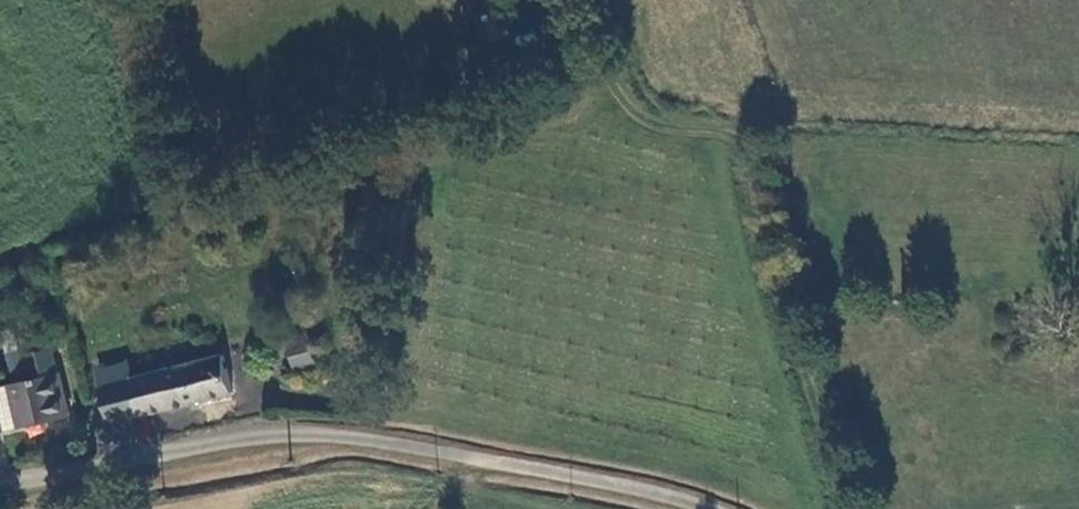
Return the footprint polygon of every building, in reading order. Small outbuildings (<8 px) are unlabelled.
[(309,335),(290,340),(298,371),(317,366),(309,335)] [(52,345),(28,351),(30,358),(34,377),(0,385),(0,418),(19,413),(41,409),(43,418),(68,413),(52,345)] [(112,419),(232,391),(222,355),(136,377),(124,380),(101,377),(112,419)] [(101,377),(124,380),(136,377),(133,366),(100,373),(101,377)] [(19,413),(0,418),(0,420),(2,427),(21,423),(19,413)]
